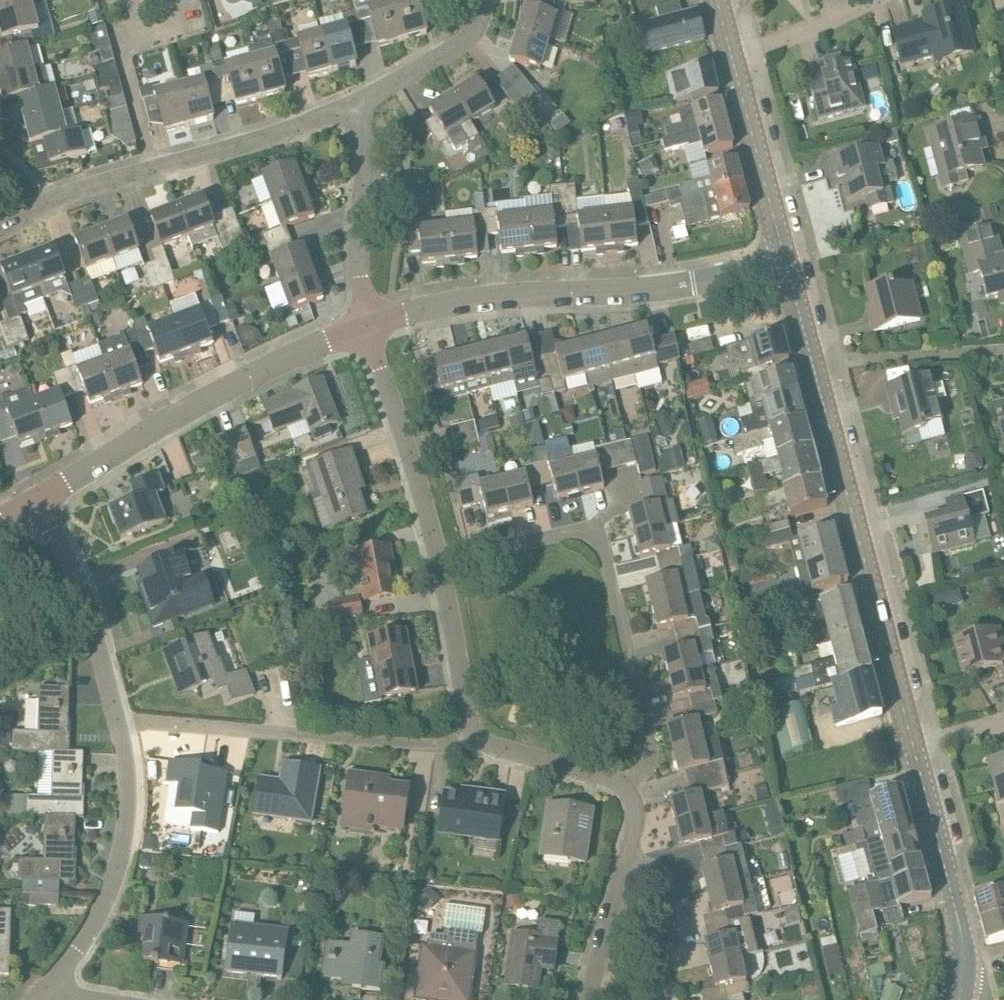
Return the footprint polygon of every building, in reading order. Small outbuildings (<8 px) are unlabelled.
[(34,6),(32,0),(0,0),(0,15),(34,6)] [(394,1),(378,4),(375,0),(353,0),(356,12),(359,23),(372,19),(380,47),(404,40),(394,1)] [(404,40),(428,33),(418,0),(396,0),(394,1),(404,40)] [(680,2),(657,8),(660,19),(683,13),(680,2)] [(29,46),(36,44),(33,33),(40,31),(34,6),(0,15),(0,25),(1,29),(0,29),(0,53),(29,46)] [(936,65),(974,56),(961,8),(924,18),(926,26),(894,34),(902,67),(934,58),(936,65)] [(519,35),(550,45),(558,18),(527,9),(519,35)] [(645,55),(706,39),(698,9),(683,13),(660,19),(637,25),(645,55)] [(100,11),(89,14),(92,27),(104,24),(100,11)] [(347,26),(359,23),(356,12),(344,15),(346,26),(323,32),(333,71),(357,65),(347,26)] [(96,77),(118,71),(106,26),(84,32),(90,55),(100,52),(103,63),(93,65),(96,77)] [(309,77),(333,71),(323,32),(297,38),(298,40),(286,43),(289,54),(303,51),(309,77)] [(543,71),(550,45),(519,35),(511,62),(543,71)] [(289,54),(286,43),(274,46),(272,42),(249,48),(252,59),(262,98),(286,92),(277,57),(289,54)] [(592,51),(599,60),(609,52),(601,43),(592,51)] [(213,63),(223,61),(218,45),(209,47),(213,63)] [(29,46),(0,53),(0,78),(35,69),(29,46)] [(843,65),(841,58),(824,63),(828,76),(808,81),(819,122),(845,115),(843,109),(860,105),(857,91),(860,90),(852,63),(843,65)] [(238,105),(262,98),(252,59),(226,66),(226,68),(215,71),(218,81),(231,77),(238,105)] [(51,89),(45,66),(35,69),(0,78),(0,87),(4,103),(20,99),(20,98),(40,93),(40,92),(51,89)] [(504,73),(531,105),(540,98),(513,66),(504,73)] [(672,105),(691,100),(719,93),(712,67),(685,71),(665,76),(672,105)] [(113,97),(124,94),(118,71),(96,77),(99,91),(110,88),(113,97)] [(205,84),(218,81),(215,71),(203,74),(204,82),(180,87),(190,125),(214,119),(205,84)] [(522,113),(531,105),(504,73),(495,81),(522,113)] [(455,96),(471,124),(495,109),(479,82),(455,96)] [(190,125),(180,87),(157,93),(156,87),(142,90),(144,101),(158,98),(166,131),(190,125)] [(25,121),(62,111),(56,88),(51,89),(40,92),(40,93),(20,98),(20,99),(25,121)] [(108,124),(131,118),(124,94),(113,97),(116,109),(105,113),(108,124)] [(479,136),(471,124),(455,96),(431,110),(436,118),(426,125),(440,146),(450,140),(449,137),(461,130),(469,143),(479,136)] [(685,125),(667,130),(669,140),(727,125),(721,102),(682,113),(685,125)] [(644,124),(640,110),(625,114),(629,128),(638,125),(644,124)] [(68,134),(69,134),(62,111),(25,121),(32,145),(47,141),(47,140),(68,135),(68,134)] [(552,125),(559,134),(571,124),(563,115),(552,125)] [(131,118),(108,124),(112,137),(122,134),(126,146),(137,143),(131,118)] [(944,189),(969,182),(966,173),(984,168),(976,139),(983,138),(979,122),(929,135),(944,189)] [(631,139),(633,147),(643,144),(641,137),(638,125),(629,128),(631,139)] [(664,142),(666,152),(685,147),(690,146),(691,148),(702,145),(705,155),(733,148),(731,139),(727,125),(669,140),(664,142)] [(47,141),(32,145),(32,147),(40,175),(70,167),(69,162),(88,157),(82,131),(69,135),(69,134),(68,134),(68,135),(47,140),(47,141)] [(884,134),(887,144),(899,141),(896,131),(884,134)] [(548,152),(552,156),(558,155),(557,145),(547,145),(548,152)] [(889,185),(898,183),(893,162),(883,165),(879,150),(830,163),(834,177),(837,189),(845,187),(849,204),(867,200),(870,211),(894,205),(889,185)] [(655,170),(650,159),(637,165),(642,176),(655,170)] [(670,202),(743,183),(737,160),(708,168),(710,178),(679,186),(680,189),(667,193),(670,202)] [(271,202),(309,189),(305,178),(300,180),(295,165),(261,177),(271,202)] [(743,183),(670,202),(671,208),(682,205),(687,227),(750,210),(743,183)] [(610,255),(606,214),(579,216),(576,185),(563,186),(568,229),(579,227),(582,253),(599,251),(599,256),(610,255)] [(556,230),(568,229),(563,186),(551,188),(550,195),(524,199),(526,215),(530,255),(542,254),(541,249),(557,247),(556,230)] [(606,214),(610,255),(623,253),(622,248),(638,246),(636,227),(649,225),(646,208),(643,198),(641,188),(629,191),(634,210),(606,214)] [(281,230),(245,243),(249,253),(268,246),(290,238),(286,228),(314,218),(308,202),(313,201),(309,189),(271,202),(281,230)] [(484,203),(483,194),(474,195),(476,212),(485,211),(484,203)] [(660,204),(658,195),(643,198),(646,208),(660,204)] [(238,257),(222,214),(210,219),(203,200),(179,209),(190,239),(214,229),(218,238),(219,238),(227,261),(238,257)] [(982,210),(986,224),(999,221),(995,207),(982,210)] [(164,248),(190,239),(179,209),(153,218),(164,248)] [(530,255),(526,215),(500,217),(499,209),(485,211),(488,235),(500,234),(502,253),(518,251),(518,256),(530,255)] [(233,210),(222,214),(238,257),(249,253),(245,243),(233,210)] [(488,235),(485,211),(476,212),(474,212),(475,223),(446,225),(450,266),(463,265),(463,260),(479,258),(476,237),(488,235)] [(450,266),(446,225),(419,228),(418,218),(406,219),(410,252),(422,251),(423,264),(439,262),(440,267),(450,266)] [(103,232),(114,262),(118,272),(142,262),(139,252),(127,223),(103,232)] [(991,228),(995,227),(995,225),(960,235),(971,275),(981,272),(989,301),(1001,298),(1003,307),(1003,257),(999,259),(995,242),(999,241),(999,240),(994,241),(991,228)] [(88,272),(114,262),(103,232),(77,242),(88,272)] [(281,283),(317,270),(313,260),(308,261),(303,247),(294,250),(290,238),(268,246),(281,283)] [(169,247),(173,260),(186,256),(182,242),(169,247)] [(156,263),(163,285),(174,281),(162,248),(151,252),(156,263)] [(30,260),(45,300),(69,291),(65,281),(66,281),(54,251),(30,260)] [(25,307),(45,300),(30,260),(3,270),(12,295),(5,303),(23,352),(26,351),(23,343),(28,342),(19,316),(27,313),(25,307)] [(153,289),(163,285),(156,263),(145,267),(152,286),(153,289)] [(317,270),(281,283),(291,310),(322,299),(316,284),(321,282),(317,270)] [(197,283),(204,281),(202,273),(195,276),(197,283)] [(902,277),(893,280),(895,290),(905,287),(902,277)] [(81,283),(89,305),(98,302),(90,280),(81,283)] [(204,281),(199,283),(204,295),(208,294),(204,281)] [(88,306),(89,305),(81,283),(69,287),(77,310),(82,308),(87,320),(92,318),(88,306)] [(895,291),(893,285),(869,292),(875,317),(872,318),(875,333),(921,321),(912,286),(895,291)] [(208,330),(220,325),(213,303),(200,307),(195,296),(170,305),(175,320),(189,358),(199,354),(197,350),(213,344),(208,330)] [(213,303),(220,325),(230,322),(222,300),(213,303)] [(23,352),(5,303),(4,304),(4,307),(10,322),(0,326),(0,329),(7,349),(18,345),(21,353),(23,352)] [(230,322),(230,323),(239,320),(233,303),(224,307),(230,322)] [(102,312),(92,315),(95,325),(100,324),(104,317),(102,312)] [(287,321),(290,329),(299,326),(296,318),(287,321)] [(134,322),(137,330),(147,326),(144,319),(134,322)] [(177,362),(189,358),(175,320),(148,329),(147,326),(136,330),(145,354),(155,350),(160,363),(175,357),(177,362)] [(624,335),(635,377),(659,370),(659,367),(669,365),(663,341),(651,344),(648,329),(624,335)] [(132,358),(145,354),(136,330),(124,335),(124,334),(120,335),(121,338),(101,345),(106,360),(118,394),(142,385),(132,358)] [(742,373),(788,361),(781,334),(726,349),(730,365),(739,362),(742,373)] [(612,382),(635,377),(624,335),(601,340),(612,382)] [(550,381),(544,358),(532,361),(526,339),(503,344),(511,374),(514,382),(518,395),(540,389),(539,384),(550,381)] [(692,357),(715,351),(711,339),(688,345),(692,357)] [(591,388),(612,382),(601,340),(579,346),(586,376),(588,375),(591,388)] [(490,388),(514,382),(511,374),(503,344),(481,350),(488,379),(490,388)] [(564,381),(586,376),(579,346),(556,352),(557,355),(544,358),(550,381),(551,381),(554,393),(566,390),(564,381)] [(467,394),(490,388),(488,379),(481,350),(458,356),(467,394)] [(118,394),(106,360),(78,370),(77,368),(78,367),(73,352),(62,356),(75,394),(85,391),(90,404),(118,394)] [(62,398),(75,394),(62,356),(60,357),(66,372),(54,376),(60,392),(38,400),(34,388),(31,389),(47,434),(72,425),(62,398)] [(432,402),(467,394),(458,356),(435,362),(439,377),(426,380),(432,402)] [(695,364),(693,358),(681,361),(682,367),(695,364)] [(756,405),(797,394),(792,373),(744,385),(748,402),(755,400),(756,405)] [(942,422),(931,378),(890,389),(894,404),(898,403),(907,436),(926,431),(925,426),(942,422)] [(338,423),(322,382),(295,393),(296,395),(264,407),(274,434),(305,421),(310,434),(338,423)] [(685,385),(689,399),(700,396),(696,382),(685,385)] [(47,434),(31,389),(0,399),(0,441),(16,435),(20,444),(47,434)] [(746,436),(805,421),(797,394),(756,405),(739,409),(746,436)] [(564,423),(576,420),(572,408),(561,411),(564,423)] [(523,413),(526,423),(535,420),(533,411),(523,413)] [(671,434),(674,428),(670,414),(664,411),(658,413),(654,419),(658,432),(664,436),(671,434)] [(511,419),(514,431),(527,427),(523,416),(511,419)] [(500,427),(498,417),(489,419),(492,429),(500,427)] [(777,458),(812,448),(805,421),(746,436),(732,440),(738,455),(762,448),(761,444),(772,441),(776,458),(777,458)] [(538,422),(527,425),(531,439),(542,436),(538,422)] [(454,441),(477,436),(474,424),(451,429),(454,441)] [(566,427),(568,433),(577,431),(576,425),(566,427)] [(215,439),(228,469),(255,458),(243,427),(215,439)] [(614,432),(617,445),(627,443),(624,430),(614,432)] [(703,436),(705,444),(717,441),(715,433),(703,436)] [(477,436),(454,441),(456,452),(479,447),(477,436)] [(479,440),(482,453),(496,450),(493,437),(491,437),(479,440)] [(631,442),(636,465),(639,476),(653,473),(646,439),(631,442)] [(612,471),(636,465),(631,442),(606,448),(612,471)] [(665,455),(659,457),(664,473),(669,472),(685,468),(680,447),(664,452),(665,455)] [(573,466),(573,463),(569,451),(548,456),(546,448),(532,451),(535,465),(541,488),(554,485),(557,499),(579,493),(573,466)] [(600,474),(612,471),(606,448),(594,451),(596,458),(573,463),(573,466),(579,493),(603,488),(600,474)] [(785,492),(821,482),(812,448),(777,458),(776,458),(777,459),(747,466),(754,494),(768,491),(764,477),(780,473),(785,492)] [(967,451),(969,471),(983,471),(982,451),(967,451)] [(209,463),(204,453),(193,459),(198,469),(209,463)] [(362,490),(349,455),(311,469),(317,485),(322,500),(313,503),(323,530),(364,515),(356,492),(362,490)] [(529,490),(541,488),(535,465),(524,468),(525,474),(502,480),(509,510),(532,504),(529,490)] [(509,510),(502,480),(481,484),(479,475),(453,481),(460,508),(484,503),(487,515),(509,510)] [(121,540),(166,523),(156,494),(163,491),(158,476),(131,486),(137,501),(110,511),(121,540)] [(635,537),(677,526),(672,501),(667,502),(662,479),(641,484),(644,496),(641,496),(644,509),(629,512),(635,537)] [(785,492),(758,499),(761,513),(786,506),(789,518),(827,508),(821,482),(785,492)] [(935,555),(977,544),(971,521),(991,515),(985,492),(953,501),(956,515),(926,523),(935,555)] [(768,536),(790,530),(788,521),(766,527),(768,536)] [(681,563),(694,560),(691,546),(683,548),(677,526),(635,537),(640,558),(656,554),(659,568),(681,563)] [(796,568),(840,556),(833,529),(793,539),(790,530),(768,536),(763,537),(766,549),(790,543),(796,568)] [(708,553),(720,550),(717,538),(705,541),(708,553)] [(362,603),(394,597),(389,568),(393,568),(389,549),(354,556),(362,603)] [(195,579),(186,555),(139,573),(143,583),(139,585),(155,627),(214,605),(204,576),(195,579)] [(840,556),(796,568),(803,594),(847,582),(840,556)] [(683,599),(701,595),(694,560),(681,563),(659,568),(662,579),(646,583),(652,607),(683,599)] [(975,574),(974,567),(960,569),(961,576),(975,574)] [(968,605),(968,592),(953,593),(953,605),(968,605)] [(831,645),(862,637),(850,594),(807,606),(818,647),(830,644),(831,645)] [(699,634),(712,631),(710,621),(706,620),(701,595),(683,599),(652,607),(658,629),(674,625),(677,639),(699,634)] [(334,622),(362,617),(359,599),(331,604),(334,622)] [(726,635),(736,633),(734,626),(724,628),(726,635)] [(669,678),(700,670),(697,656),(714,653),(711,642),(714,641),(712,631),(699,634),(677,639),(680,650),(664,653),(669,678)] [(996,631),(958,641),(966,674),(1003,665),(1003,667),(1003,650),(1001,651),(996,631)] [(380,698),(416,692),(405,632),(369,639),(380,698)] [(799,693),(832,684),(871,673),(862,637),(831,645),(834,658),(811,664),(814,677),(796,682),(799,693)] [(218,663),(209,638),(164,654),(180,696),(201,689),(204,698),(221,691),(226,705),(253,695),(244,672),(227,678),(221,662),(218,663)] [(54,664),(53,673),(65,673),(66,665),(54,664)] [(692,710),(715,705),(714,702),(723,700),(718,679),(703,682),(700,670),(669,678),(674,699),(689,696),(692,710)] [(871,673),(832,684),(839,711),(833,713),(837,728),(882,716),(871,673)] [(765,680),(769,701),(779,699),(773,677),(765,680)] [(754,704),(769,701),(765,680),(749,683),(754,704)] [(742,693),(750,691),(748,682),(740,684),(742,693)] [(37,734),(13,733),(12,752),(53,753),(53,754),(69,755),(69,754),(70,723),(68,723),(69,690),(39,689),(37,734)] [(802,703),(770,710),(783,759),(815,751),(802,703)] [(674,751),(703,744),(697,720),(717,716),(715,705),(692,710),(695,721),(669,727),(674,751)] [(0,736),(0,748),(11,748),(11,736),(0,736)] [(695,783),(726,776),(718,741),(703,744),(674,751),(680,773),(692,770),(695,783)] [(45,818),(75,819),(75,818),(83,818),(84,787),(82,787),(83,754),(69,754),(69,755),(53,754),(52,798),(27,797),(26,817),(45,817),(45,819),(45,818)] [(990,763),(1002,808),(1003,815),(1003,760),(990,763)] [(218,833),(227,775),(202,772),(202,768),(170,763),(167,785),(179,787),(175,812),(195,815),(192,829),(218,833)] [(157,781),(156,764),(149,764),(149,782),(157,781)] [(310,825),(319,771),(283,766),(280,784),(261,780),(255,817),(310,825)] [(401,833),(407,790),(377,786),(378,780),(351,776),(344,829),(373,833),(373,829),(401,833)] [(675,825),(705,818),(700,794),(721,789),(721,788),(729,786),(726,776),(695,783),(698,795),(670,801),(675,825)] [(902,790),(869,799),(864,780),(835,788),(840,804),(852,801),(857,819),(859,830),(850,832),(843,834),(846,847),(854,845),(911,830),(913,830),(902,790)] [(755,787),(758,801),(769,798),(766,785),(755,787)] [(505,798),(461,792),(461,797),(446,795),(440,836),(497,844),(505,798)] [(585,862),(589,835),(576,833),(579,810),(549,805),(541,856),(585,862)] [(725,850),(738,846),(735,835),(729,836),(724,814),(705,818),(675,825),(681,847),(700,843),(703,856),(725,850)] [(18,864),(18,872),(18,881),(22,881),(21,895),(59,896),(59,882),(75,882),(76,851),(74,851),(75,819),(45,818),(45,819),(43,862),(19,861),(18,864)] [(892,884),(924,876),(911,830),(854,845),(856,853),(868,850),(877,883),(856,888),(891,880),(892,884)] [(745,831),(736,835),(741,844),(749,839),(745,831)] [(738,884),(750,882),(742,846),(738,846),(725,850),(703,856),(706,868),(702,869),(707,892),(738,884)] [(231,849),(229,859),(239,860),(240,850),(231,849)] [(139,868),(148,870),(153,866),(155,858),(142,855),(139,868)] [(787,855),(778,857),(781,870),(790,868),(787,855)] [(433,881),(434,873),(430,868),(423,867),(422,880),(433,881)] [(891,880),(856,888),(859,899),(851,901),(863,944),(879,940),(872,914),(932,899),(926,875),(924,876),(892,884),(891,880)] [(728,924),(750,919),(750,918),(758,916),(757,911),(770,908),(762,878),(750,882),(738,884),(707,892),(713,915),(703,917),(706,930),(728,924)] [(430,886),(417,898),(428,911),(441,899),(430,886)] [(1003,920),(1003,893),(976,900),(982,925),(1003,920)] [(521,905),(519,895),(507,897),(509,908),(521,905)] [(486,910),(446,904),(442,930),(446,930),(445,936),(431,934),(429,947),(424,946),(418,998),(434,999),(468,999),(474,953),(478,933),(482,934),(486,910)] [(801,923),(798,909),(787,912),(789,922),(794,925),(801,923)] [(9,977),(11,912),(0,912),(0,977),(9,977)] [(183,967),(188,925),(141,919),(140,927),(145,928),(144,938),(147,938),(143,961),(183,967)] [(711,966),(741,958),(741,957),(758,953),(750,919),(728,924),(706,930),(708,942),(706,943),(711,966)] [(982,925),(987,946),(1003,942),(1003,920),(982,925)] [(556,940),(555,940),(556,935),(561,930),(557,925),(538,922),(536,937),(514,934),(506,984),(536,988),(539,968),(552,970),(556,940)] [(281,979),(287,932),(234,925),(227,971),(281,979)] [(380,967),(384,939),(351,935),(350,946),(328,943),(322,979),(354,983),(353,989),(380,993),(384,967),(380,967)] [(294,938),(293,947),(303,948),(304,939),(294,938)] [(829,976),(842,974),(837,946),(823,949),(829,976)] [(306,948),(303,948),(293,947),(289,974),(302,976),(306,948)] [(881,956),(867,959),(870,968),(883,964),(881,956)] [(743,994),(749,993),(741,958),(711,966),(717,989),(701,992),(703,999),(722,999),(727,999),(743,994)] [(881,999),(899,999),(900,996),(885,991),(881,999)]
